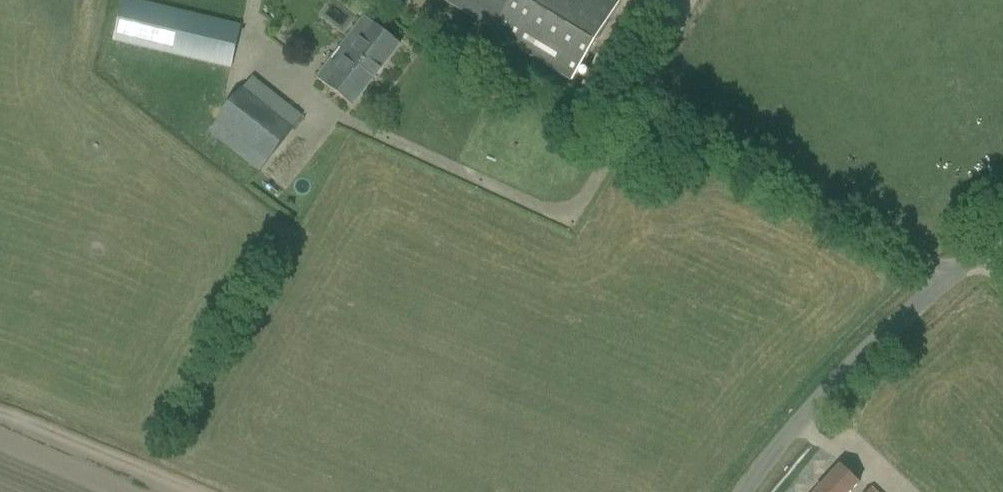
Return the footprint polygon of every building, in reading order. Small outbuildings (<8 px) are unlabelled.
[(231,69),(241,25),(133,0),(123,0),(113,42),(231,69)] [(518,42),(515,47),(573,81),(619,5),(611,0),(448,0),(518,42)] [(339,9),(332,21),(347,30),(354,18),(339,9)] [(320,75),(317,79),(352,106),(400,44),(384,32),(365,17),(341,49),(350,56),(329,83),(320,75)] [(258,173),(260,171),(303,117),(252,78),(217,123),(209,134),(258,173)] [(860,485),(841,466),(817,491),(853,491),(860,485)]
